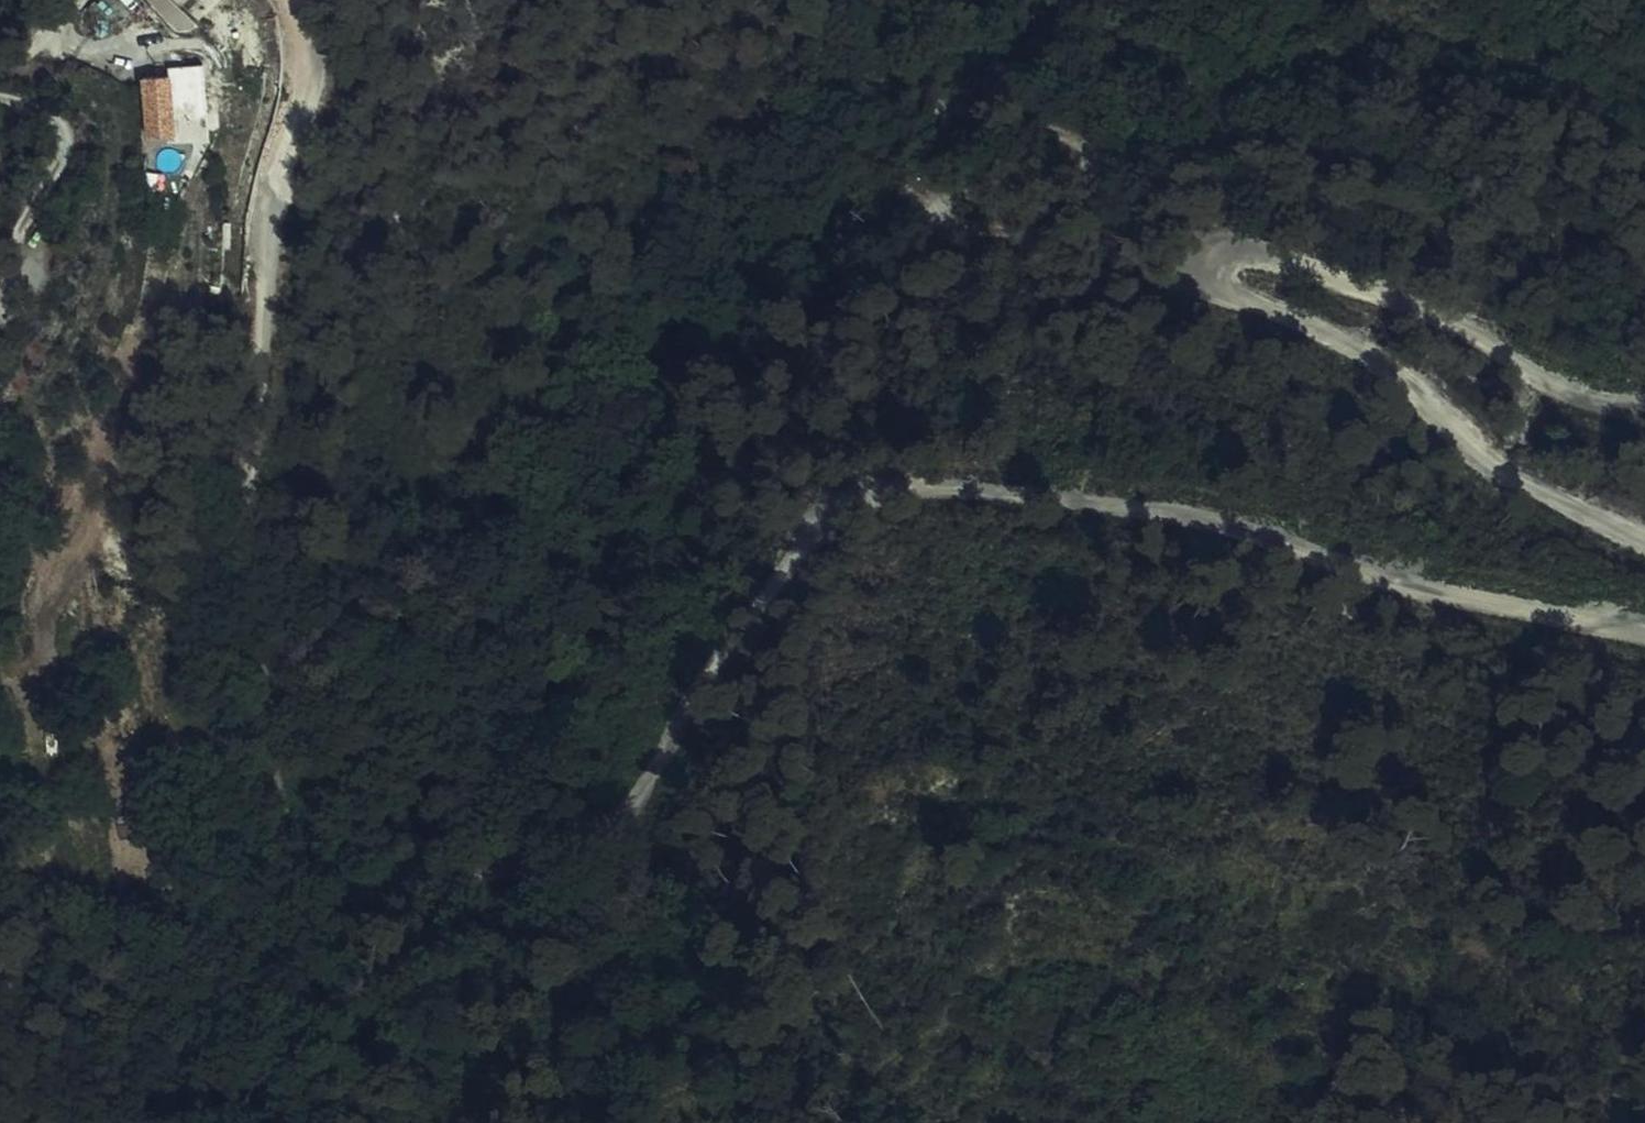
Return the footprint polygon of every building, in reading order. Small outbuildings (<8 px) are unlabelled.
[(170,55),(174,114),(202,111),(198,53),(170,55)] [(174,114),(170,55),(144,58),(150,116),(174,114)] [(150,116),(152,133),(176,130),(174,114),(150,116)]
